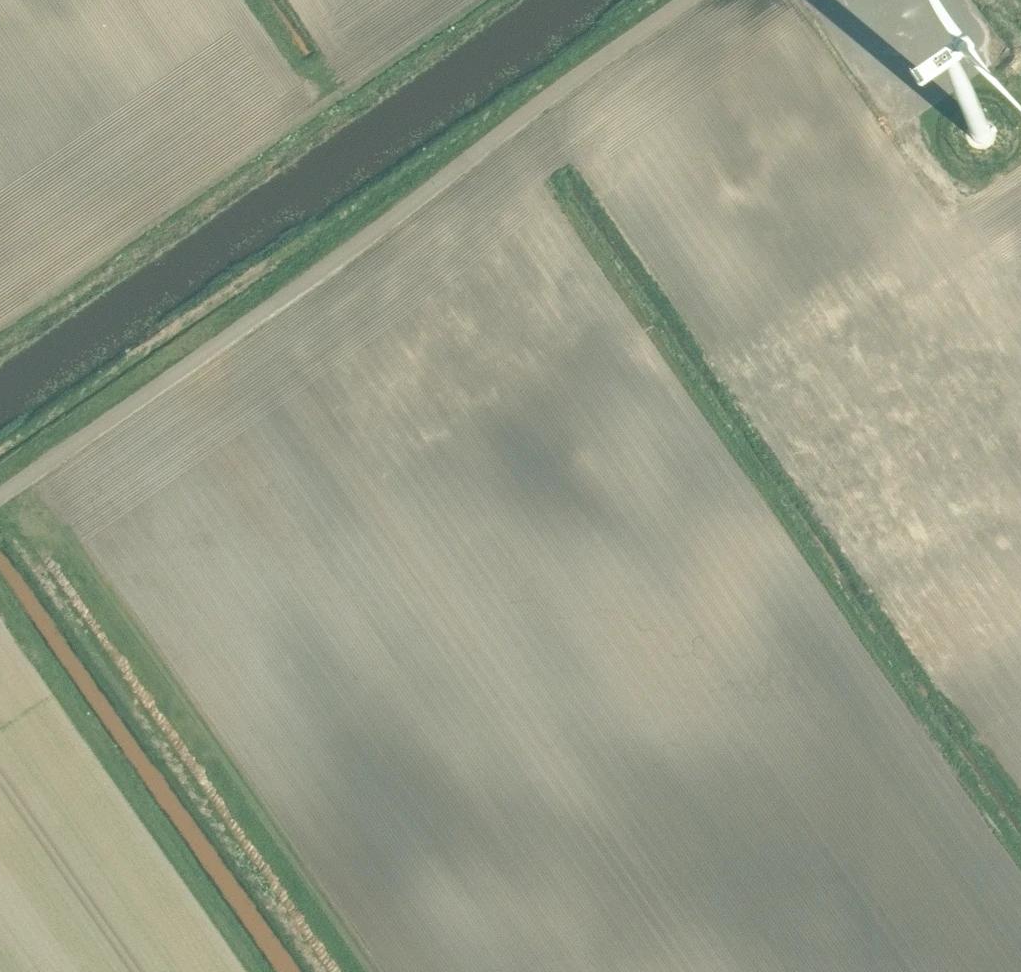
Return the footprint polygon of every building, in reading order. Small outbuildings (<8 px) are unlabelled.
[(971,134),(971,135),(971,136),(971,137),(972,138),(972,140),(973,141),(974,141),(975,142),(976,143),(977,144),(978,144),(979,144),(980,145),(981,144),(983,144),(984,144),(985,144),(986,143),(987,142),(988,141),(989,141),(989,140),(990,138),(990,137),(990,136),(990,135),(990,134),(990,132),(990,131),(989,130),(989,129),(988,128),(987,127),(986,127),(985,126),(984,126),(983,125),(981,125),(980,125),(979,125),(978,126),(977,126),(976,127),(975,127),(974,128),(973,129),(972,130),(972,131),(971,132),(971,134)]
